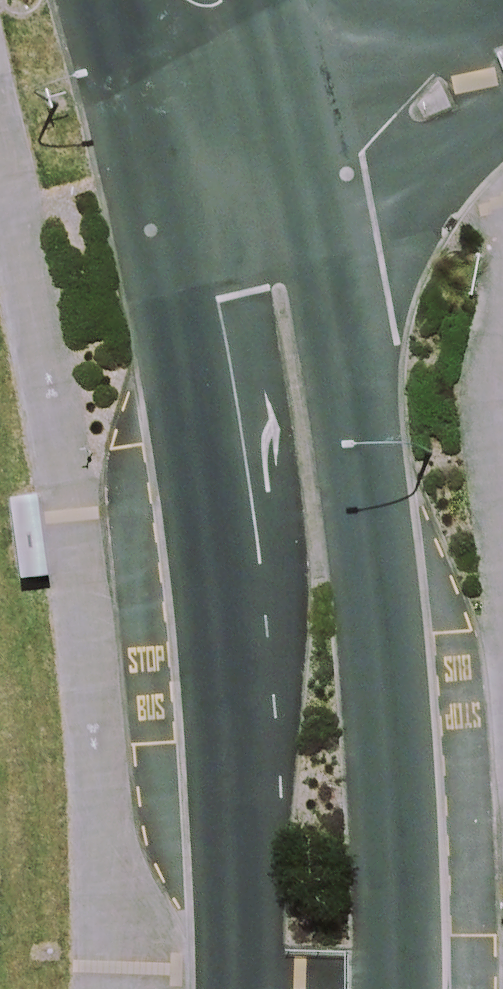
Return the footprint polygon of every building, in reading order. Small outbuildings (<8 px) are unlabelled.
[(24,583),(53,579),(41,500),(13,504),(24,583)]
